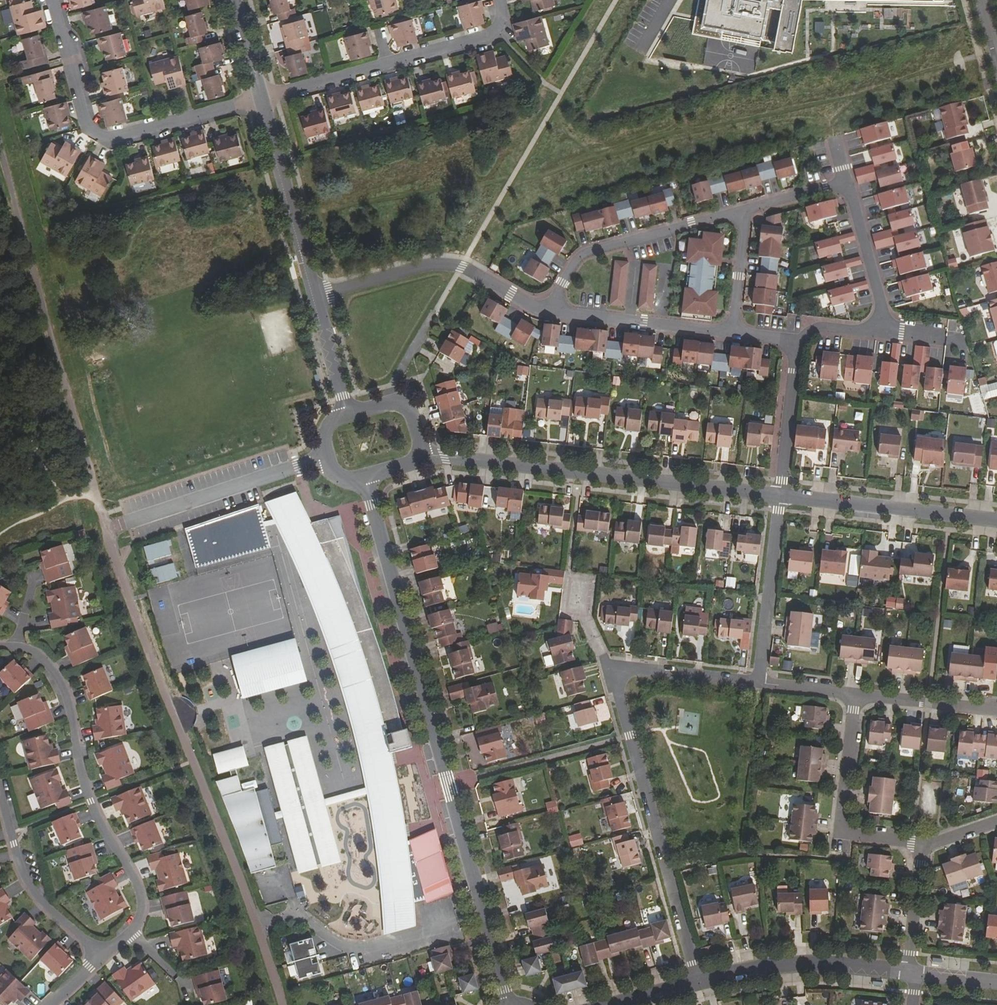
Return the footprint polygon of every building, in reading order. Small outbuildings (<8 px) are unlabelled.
[(31,0),(9,6),(17,35),(47,27),(42,9),(34,11),(31,0)] [(95,0),(69,0),(72,10),(95,3),(95,0)] [(165,9),(163,0),(132,0),(136,16),(165,9)] [(188,10),(210,4),(208,0),(186,0),(188,10)] [(273,14),(277,14),(278,21),(296,16),(294,8),(290,9),(288,0),(270,0),(273,14)] [(375,16),(398,9),(396,1),(394,1),(393,0),(371,0),(375,16)] [(464,29),(484,24),(481,14),(485,13),(481,0),(480,0),(458,6),(464,29)] [(554,0),(522,0),(523,2),(530,0),(533,12),(556,5),(554,0)] [(693,34),(722,40),(724,30),(761,37),(760,47),(793,53),(802,0),(699,0),(693,34)] [(112,29),(106,6),(83,12),(86,25),(89,25),(92,34),(112,29)] [(891,17),(890,8),(882,9),(883,18),(891,17)] [(188,45),(206,40),(205,33),(207,32),(202,12),(185,16),(191,36),(186,38),(188,45)] [(549,44),(542,16),(513,23),(516,35),(518,41),(524,40),(527,51),(549,44)] [(280,28),(286,48),(304,43),(302,36),(309,35),(304,19),(282,24),(283,27),(280,28)] [(395,38),(397,47),(418,42),(412,19),(388,25),(392,38),(395,38)] [(724,30),(722,40),(760,47),(761,37),(724,30)] [(350,60),(371,54),(369,45),(371,44),(368,31),(343,37),(350,60)] [(127,54),(121,32),(98,38),(101,51),(104,50),(107,60),(127,54)] [(19,70),(49,62),(45,43),(41,44),(39,34),(22,39),(28,59),(17,62),(19,70)] [(196,72),(214,68),(212,61),(224,58),(220,42),(199,48),(203,63),(194,65),(196,72)] [(304,43),(286,48),(287,55),(285,56),(291,77),(308,72),(302,52),(306,51),(304,43)] [(483,84),(513,76),(507,54),(495,58),(493,50),(475,55),(483,84)] [(169,89),(186,84),(178,55),(149,63),(155,85),(167,82),(169,89)] [(105,96),(129,90),(123,66),(102,72),(105,82),(102,83),(105,96)] [(216,74),(214,68),(196,72),(198,80),(202,79),(208,100),(224,95),(218,74),(216,74)] [(56,97),(53,88),(56,87),(51,69),(21,77),(23,85),(34,82),(39,102),(56,97)] [(452,98),(475,92),(469,71),(460,74),(459,71),(446,74),(452,98)] [(390,104),(413,97),(408,77),(398,79),(397,76),(384,80),(390,104)] [(423,106),(446,100),(441,79),(431,81),(430,78),(416,82),(423,106)] [(362,111),(384,105),(379,85),(369,87),(368,84),(355,87),(362,111)] [(333,119),(356,113),(350,92),(341,95),(340,92),(326,95),(333,119)] [(107,126),(127,121),(121,98),(98,104),(100,111),(101,116),(104,116),(107,126)] [(68,115),(70,115),(67,101),(44,108),(50,130),(71,125),(68,115)] [(961,102),(940,108),(949,139),(968,134),(966,125),(968,125),(961,102)] [(307,137),(330,131),(324,107),(309,111),(310,114),(301,117),(307,137)] [(887,122),(857,131),(859,138),(863,137),(865,145),(870,144),(876,142),(891,138),(887,122)] [(187,159),(210,153),(203,129),(190,132),(190,136),(182,138),(187,159)] [(237,134),(228,137),(227,134),(213,137),(220,161),(243,155),(237,134)] [(158,167),(181,161),(174,137),(160,141),(161,144),(153,146),(158,167)] [(66,176),(81,150),(65,142),(61,148),(51,142),(40,162),(66,176)] [(870,144),(872,150),(878,148),(876,142),(870,144)] [(969,149),(967,142),(952,146),(954,153),(951,154),(956,172),(977,166),(972,148),(969,149)] [(872,150),(870,150),(874,165),(874,166),(879,164),(897,160),(893,144),(878,148),(872,150)] [(89,156),(87,155),(81,167),(83,168),(75,182),(101,196),(112,177),(102,172),(106,165),(90,156),(89,156)] [(131,185),(154,179),(148,155),(135,159),(135,162),(126,164),(131,185)] [(692,186),(697,203),(713,199),(712,194),(728,190),(729,193),(746,189),(746,190),(762,186),(761,181),(777,176),(778,180),(796,175),(792,159),(774,164),(773,161),(755,166),(756,169),(726,177),(725,174),(707,179),(708,182),(692,186)] [(874,165),(868,166),(872,181),(878,179),(876,172),(881,171),(879,164),(874,166),(874,165)] [(868,166),(855,170),(859,184),(872,181),(868,166)] [(881,171),(876,172),(878,179),(880,188),(903,181),(899,166),(881,171)] [(961,189),(968,217),(989,211),(986,203),(984,203),(982,197),(979,184),(961,189)] [(905,187),(875,196),(877,203),(881,202),(883,210),(888,209),(894,207),(909,203),(905,187)] [(667,206),(676,204),(671,189),(662,191),(663,194),(632,203),(631,200),(613,205),(614,208),(583,216),(582,213),(573,216),(577,231),(585,229),(586,232),(603,228),(603,229),(620,224),(618,220),(635,215),(635,219),(652,214),(653,215),(669,211),(667,206)] [(835,200),(805,208),(809,223),(836,216),(833,208),(837,207),(835,200)] [(890,215),(888,215),(892,230),(892,231),(897,229),(915,224),(910,209),(896,213),(890,215)] [(755,313),(771,315),(772,306),(774,306),(777,276),(776,276),(778,259),(779,259),(783,228),(782,228),(783,213),(766,217),(765,226),(761,225),(759,241),(760,241),(759,256),(762,257),(760,274),(757,273),(755,288),(754,288),(752,304),(756,304),(755,313)] [(968,225),(976,256),(996,250),(996,242),(992,226),(990,226),(988,219),(968,225)] [(894,237),(899,236),(897,229),(892,231),(892,230),(886,231),(890,246),(896,244),(894,237)] [(723,234),(699,230),(698,241),(690,241),(688,261),(689,261),(685,294),(699,296),(698,299),(683,297),(681,317),(711,321),(712,314),(713,314),(716,293),(715,293),(719,260),(705,258),(705,255),(720,257),(721,257),(724,237),(722,237),(723,234)] [(886,231),(872,235),(876,249),(890,246),(886,231)] [(899,236),(894,237),(896,244),(898,252),(921,246),(916,231),(899,236)] [(565,243),(547,232),(539,246),(540,247),(532,260),(531,259),(523,273),(541,284),(549,271),(546,270),(554,255),(557,257),(565,243)] [(853,232),(815,243),(819,258),(842,252),(840,244),(855,240),(853,232)] [(922,252),(892,261),(894,268),(898,267),(901,275),(906,274),(912,272),(927,268),(922,252)] [(860,257),(821,267),(826,283),(849,276),(847,268),(862,264),(860,257)] [(947,269),(956,266),(953,257),(945,260),(947,269)] [(979,263),(988,294),(996,291),(996,258),(979,263)] [(610,305),(624,307),(629,263),(615,261),(610,305)] [(652,310),(657,266),(643,264),(638,308),(652,310)] [(907,280),(898,282),(900,290),(904,289),(907,298),(912,296),(918,294),(933,290),(928,274),(913,278),(907,280)] [(867,281),(828,291),(832,307),(855,300),(853,292),(869,288),(867,281)] [(507,311),(488,300),(480,314),(498,325),(494,331),(510,340),(514,334),(527,341),(534,329),(521,321),(517,327),(503,318),(507,311)] [(984,303),(986,312),(996,309),(996,314),(996,300),(984,303)] [(959,317),(967,316),(966,307),(958,308),(959,317)] [(660,364),(662,348),(654,347),(655,338),(640,336),(640,335),(624,334),(623,343),(606,341),(607,332),(591,330),(576,329),(575,338),(559,335),(560,326),(544,324),(541,345),(557,347),(557,351),(574,353),(575,349),(605,353),(604,357),(622,359),(623,355),(652,358),(652,363),(660,364)] [(463,349),(468,340),(452,330),(439,352),(458,363),(465,351),(463,349)] [(683,350),(674,349),(673,365),(681,366),(682,362),(712,365),(711,369),(729,371),(729,368),(759,371),(758,375),(768,376),(769,360),(761,359),(762,350),(746,348),(731,347),(730,356),(713,354),(714,345),(699,343),(699,342),(684,340),(683,350)] [(896,388),(901,344),(893,343),(891,363),(883,362),(880,386),(896,388)] [(930,348),(916,346),(914,360),(929,361),(930,348)] [(837,381),(840,350),(832,349),(832,353),(823,352),(822,357),(822,363),(820,379),(837,381)] [(871,385),(874,354),(867,353),(866,357),(857,356),(857,361),(856,368),(854,383),(871,385)] [(928,368),(929,361),(914,360),(914,366),(921,367),(920,372),(927,373),(927,368),(928,368)] [(963,396),(967,365),(959,364),(959,368),(950,367),(949,372),(948,378),(947,394),(963,396)] [(914,366),(904,365),(902,389),(918,390),(920,372),(921,367),(914,366)] [(518,375),(525,376),(526,367),(519,366),(518,375)] [(928,368),(927,368),(927,373),(924,391),(940,393),(942,378),(943,371),(943,370),(928,368)] [(439,410),(460,404),(454,380),(435,384),(438,396),(436,397),(439,410)] [(983,400),(996,397),(996,382),(980,387),(983,400)] [(600,413),(608,414),(610,398),(592,396),(592,398),(576,397),(574,415),(599,418),(600,413)] [(561,414),(569,415),(570,399),(553,397),(553,399),(537,398),(535,416),(560,419),(561,414)] [(468,433),(460,404),(439,410),(443,423),(446,422),(448,431),(468,433)] [(512,435),(521,436),(524,409),(515,408),(504,407),(503,416),(489,414),(486,435),(512,438),(512,435)] [(626,431),(639,432),(641,410),(617,407),(615,426),(626,428),(626,431)] [(922,421),(924,411),(911,408),(908,418),(922,421)] [(659,434),(673,435),(675,419),(675,413),(650,411),(648,430),(660,431),(659,434)] [(675,419),(673,435),(672,441),(685,442),(685,439),(697,440),(699,422),(675,419)] [(749,422),(747,444),(760,445),(760,442),(772,443),(774,426),(749,422)] [(717,447),(730,448),(732,426),(707,423),(705,442),(717,444),(717,447)] [(816,449),(824,450),(827,430),(819,429),(797,426),(795,447),(807,448),(807,451),(816,452),(816,449)] [(834,429),(832,451),(847,452),(847,450),(857,451),(859,432),(834,429)] [(888,457),(899,458),(901,437),(881,435),(879,453),(889,455),(888,457)] [(936,466),(943,467),(946,441),(917,438),(914,460),(922,461),(922,464),(931,465),(931,464),(936,465),(936,466)] [(953,465),(981,468),(983,447),(955,443),(953,465)] [(484,486),(458,482),(457,502),(469,502),(468,505),(482,507),(484,486)] [(426,511),(450,504),(446,486),(434,489),(433,486),(420,490),(426,511)] [(507,510),(521,511),(523,490),(497,487),(496,506),(507,507),(507,510)] [(402,518),(426,511),(420,490),(407,494),(408,497),(396,500),(402,518)] [(386,902),(412,895),(414,902),(452,892),(436,833),(407,841),(398,790),(391,752),(413,747),(407,728),(403,730),(379,648),(366,610),(356,582),(342,537),(337,538),(327,518),(312,522),(310,522),(295,492),(268,501),(276,518),(278,522),(291,548),(303,575),(314,602),(325,629),(333,653),(343,685),(352,716),(360,749),(368,781),(369,789),(370,794),(376,824),(380,854),(384,885),(386,902)] [(540,505),(538,523),(552,525),(551,528),(569,530),(571,514),(563,513),(564,508),(540,505)] [(264,526),(263,521),(259,508),(203,522),(185,529),(195,565),(269,544),(264,526)] [(609,532),(611,513),(587,510),(586,515),(579,515),(577,530),(593,532),(593,530),(609,532)] [(337,538),(342,537),(356,582),(366,610),(340,515),(327,518),(337,538)] [(614,539),(639,543),(641,521),(628,520),(628,523),(616,522),(614,539)] [(468,524),(460,525),(461,532),(470,531),(468,524)] [(663,543),(672,544),(672,542),(674,529),(664,528),(665,526),(650,525),(648,544),(663,546),(663,543)] [(674,527),(674,529),(672,542),(681,543),(680,545),(695,547),(697,527),(683,525),(682,528),(674,527)] [(706,548),(720,550),(721,547),(730,548),(731,534),(722,532),(722,531),(708,529),(706,548)] [(745,553),(759,554),(762,535),(747,533),(747,535),(738,535),(736,549),(745,551),(745,553)] [(146,544),(148,559),(173,556),(171,541),(146,544)] [(430,555),(428,544),(410,549),(416,573),(438,567),(434,554),(430,555)] [(48,584),(72,575),(63,546),(41,553),(44,562),(41,563),(48,584)] [(791,550),(788,571),(811,574),(814,550),(799,548),(799,551),(791,550)] [(863,550),(859,576),(889,580),(892,558),(877,556),(877,551),(863,550)] [(820,573),(845,575),(847,553),(837,552),(837,554),(831,553),(831,552),(823,551),(820,573)] [(901,560),(900,574),(932,577),(934,556),(915,554),(914,561),(901,560)] [(155,582),(180,578),(177,563),(152,567),(155,582)] [(988,589),(996,590),(996,566),(991,565),(988,589)] [(948,567),(946,588),(968,591),(971,567),(962,566),(962,568),(948,567)] [(563,584),(565,570),(543,568),(543,575),(533,573),(533,574),(519,573),(517,595),(530,597),(530,599),(543,600),(544,591),(544,586),(547,586),(547,582),(563,584)] [(844,585),(855,587),(857,577),(846,575),(844,585)] [(440,591),(443,590),(440,576),(419,582),(426,607),(443,601),(440,591)] [(727,586),(737,587),(738,577),(728,576),(727,586)] [(11,593),(0,586),(0,616),(8,604),(5,602),(11,593)] [(52,628),(66,626),(65,620),(81,617),(75,586),(47,592),(49,602),(52,602),(53,610),(55,610),(56,614),(50,615),(52,628)] [(607,604),(604,623),(628,626),(629,620),(637,621),(639,606),(622,604),(621,606),(607,604)] [(658,631),(671,633),(673,611),(649,608),(647,627),(658,629),(658,631)] [(455,633),(449,609),(428,615),(431,628),(435,627),(438,638),(440,638),(442,646),(460,641),(458,633),(455,633)] [(786,628),(811,631),(813,614),(792,611),(791,621),(787,621),(786,628)] [(685,614),(683,634),(697,635),(697,633),(706,634),(708,619),(699,618),(699,616),(685,614)] [(717,636),(741,638),(742,633),(750,634),(752,619),(735,617),(735,619),(720,618),(717,636)] [(572,620),(559,618),(558,624),(556,638),(546,641),(549,652),(551,651),(555,664),(574,659),(571,649),(570,645),(573,644),(570,635),(572,620)] [(500,622),(488,624),(490,631),(502,628),(500,622)] [(74,666),(98,656),(86,628),(65,636),(69,645),(65,646),(74,666)] [(788,646),(809,648),(811,631),(786,628),(786,635),(789,636),(788,646)] [(860,638),(842,635),(840,657),(850,658),(849,662),(857,662),(860,638)] [(860,638),(857,662),(864,663),(864,660),(874,661),(876,639),(860,638)] [(232,657),(244,698),(306,681),(295,639),(232,657)] [(456,678),(474,673),(470,658),(473,657),(468,640),(452,644),(455,652),(449,653),(456,678)] [(897,672),(904,673),(907,648),(890,646),(887,667),(897,668),(897,672)] [(907,648),(904,673),(911,674),(912,670),(921,671),(924,650),(907,648)] [(959,679),(966,680),(969,655),(951,653),(949,675),(959,676),(959,679)] [(969,655),(966,680),(973,681),(973,677),(983,679),(986,657),(969,655)] [(770,665),(779,666),(780,658),(771,656),(770,665)] [(782,660),(781,669),(791,670),(792,661),(782,660)] [(13,661),(0,674),(0,677),(16,694),(33,677),(23,666),(21,669),(13,661)] [(583,679),(585,678),(582,665),(560,671),(567,695),(585,690),(583,679)] [(90,700),(113,691),(103,668),(84,676),(88,686),(85,687),(90,700)] [(485,707),(499,703),(493,683),(480,686),(479,685),(470,688),(468,681),(448,686),(452,700),(466,696),(468,704),(471,703),(473,713),(486,709),(485,707)] [(4,697),(10,694),(5,686),(0,689),(0,690),(4,697)] [(42,703),(39,695),(18,703),(30,732),(54,722),(46,702),(42,703)] [(594,708),(591,708),(589,700),(575,704),(577,713),(575,713),(579,727),(598,721),(594,708)] [(806,727),(823,729),(824,722),(825,722),(827,708),(804,705),(803,719),(807,720),(806,727)] [(96,741),(126,735),(122,706),(97,710),(99,720),(98,720),(99,726),(94,727),(96,741)] [(883,741),(891,741),(893,725),(885,724),(885,722),(871,721),(869,744),(883,745),(883,741)] [(901,747),(920,749),(922,724),(915,723),(915,726),(904,725),(901,747)] [(487,762),(507,756),(503,743),(506,742),(501,724),(476,730),(482,752),(485,752),(487,762)] [(927,750),(945,752),(948,730),(937,729),(937,726),(930,725),(927,750)] [(972,751),(979,752),(981,735),(974,734),(974,733),(961,731),(958,754),(972,755),(972,751)] [(979,752),(986,753),(986,757),(996,758),(996,735),(988,734),(988,736),(981,735),(979,752)] [(49,745),(47,735),(23,741),(30,770),(60,762),(57,749),(52,751),(50,744),(49,745)] [(284,817),(297,870),(340,860),(325,806),(324,801),(308,740),(267,751),(282,812),(284,817)] [(108,789),(121,784),(120,779),(134,773),(123,744),(96,754),(100,764),(103,763),(106,771),(108,771),(109,774),(103,776),(108,789)] [(264,821),(262,816),(255,788),(242,791),(236,768),(249,765),(244,746),(215,753),(219,772),(230,769),(232,777),(216,781),(235,827),(241,845),(252,873),(276,866),(264,821)] [(802,746),(799,763),(824,766),(825,758),(822,758),(823,748),(802,746)] [(612,777),(606,753),(588,758),(592,773),(590,774),(594,791),(609,786),(607,779),(612,777)] [(797,780),(819,782),(820,773),(824,773),(824,766),(799,763),(797,780)] [(58,809),(71,804),(66,791),(61,793),(59,790),(61,789),(58,781),(61,780),(57,770),(30,780),(41,809),(56,803),(58,809)] [(869,794),(893,797),(895,779),(874,777),(873,787),(870,787),(869,794)] [(499,816),(524,810),(519,791),(516,792),(513,778),(493,784),(495,794),(493,794),(499,816)] [(996,803),(996,782),(982,780),(982,787),(977,787),(976,801),(996,803)] [(129,824),(152,814),(141,787),(112,799),(117,811),(122,809),(124,815),(125,815),(129,824)] [(324,801),(325,806),(370,794),(369,789),(324,801)] [(870,812),(891,815),(893,797),(869,794),(868,801),(871,802),(870,812)] [(624,801),(619,803),(617,795),(602,799),(607,816),(609,815),(613,829),(631,825),(624,801)] [(549,812),(560,811),(559,800),(548,801),(549,812)] [(794,803),(792,821),(818,824),(819,817),(815,817),(816,806),(794,803)] [(284,817),(282,812),(262,816),(264,821),(284,817)] [(62,846),(82,838),(77,828),(81,827),(75,814),(53,823),(62,846)] [(144,851),(163,844),(154,820),(131,830),(136,843),(140,841),(144,851)] [(818,824),(792,821),(790,839),(812,842),(813,831),(817,832),(818,824)] [(524,855),(519,840),(522,839),(518,822),(502,826),(504,834),(499,835),(506,860),(524,855)] [(571,835),(573,844),(584,841),(582,832),(571,835)] [(635,839),(630,841),(628,833),(613,837),(618,854),(620,853),(624,867),(642,863),(635,839)] [(75,881),(97,874),(94,865),(98,864),(91,843),(66,851),(75,881)] [(160,891),(188,883),(179,853),(164,858),(162,852),(149,856),(152,870),(158,868),(159,871),(158,871),(160,880),(157,881),(160,891)] [(959,856),(967,879),(984,874),(976,853),(966,857),(965,854),(959,856)] [(871,875),(888,877),(889,870),(891,870),(892,856),(870,854),(868,867),(872,868),(871,875)] [(950,885),(967,879),(959,856),(952,859),(953,861),(943,865),(950,885)] [(518,863),(498,869),(502,882),(516,878),(518,886),(521,885),(523,895),(536,891),(535,888),(549,886),(543,865),(530,868),(529,867),(520,870),(518,863)] [(105,918),(130,905),(125,895),(123,897),(118,889),(117,890),(116,887),(121,884),(114,872),(102,878),(104,883),(90,891),(105,918)] [(759,904),(755,884),(732,889),(736,914),(745,912),(744,907),(759,904)] [(828,889),(810,890),(810,914),(818,914),(818,911),(829,911),(828,889)] [(12,918),(7,910),(8,909),(5,904),(9,901),(2,890),(0,891),(0,926),(12,918)] [(195,922),(187,891),(162,898),(167,919),(171,918),(173,927),(195,922)] [(865,893),(863,912),(888,915),(889,907),(885,907),(886,896),(865,893)] [(414,902),(412,895),(386,902),(387,933),(417,926),(414,902)] [(803,914),(802,895),(778,895),(778,912),(794,911),(794,914),(803,914)] [(269,904),(270,914),(289,910),(287,901),(269,904)] [(719,902),(702,906),(706,926),(724,923),(723,921),(730,920),(727,902),(719,903),(719,902)] [(939,920),(965,923),(967,905),(945,903),(944,913),(940,913),(939,920)] [(533,941),(537,955),(546,952),(557,950),(551,929),(545,908),(525,913),(529,927),(531,926),(535,925),(536,933),(538,940),(536,940),(533,941)] [(888,915),(863,912),(861,930),(882,932),(884,921),(887,922),(888,915)] [(32,961),(51,940),(43,933),(41,935),(34,929),(33,930),(31,928),(35,924),(25,914),(15,925),(19,928),(8,940),(32,961)] [(986,936),(996,938),(996,916),(989,915),(988,926),(986,936)] [(599,962),(598,960),(597,957),(605,955),(619,951),(627,949),(634,947),(649,943),(663,939),(672,937),(667,920),(651,924),(652,927),(645,929),(638,931),(638,928),(622,932),(607,936),(608,939),(600,941),(580,946),(585,966),(599,962)] [(941,939),(963,941),(965,923),(939,920),(938,928),(942,928),(941,939)] [(184,961),(208,955),(201,926),(171,934),(174,947),(179,946),(180,952),(182,952),(184,961)] [(299,941),(289,943),(294,961),(300,979),(309,976),(308,974),(312,973),(313,975),(322,973),(319,963),(317,955),(312,938),(303,940),(303,942),(299,943),(299,941)] [(41,961),(59,978),(73,963),(66,955),(68,953),(58,943),(41,961)] [(714,951),(712,945),(701,948),(703,953),(714,951)] [(434,957),(432,958),(436,973),(448,970),(453,968),(451,960),(447,946),(432,950),(434,957)] [(538,959),(538,957),(523,960),(527,976),(542,972),(540,964),(542,964),(541,959),(538,959)] [(131,1001),(155,984),(141,964),(133,969),(132,968),(127,972),(124,968),(113,975),(131,1001)] [(226,1000),(218,970),(193,977),(198,998),(202,997),(204,1004),(209,1004),(226,1000)] [(7,971),(0,978),(0,1004),(9,1004),(11,1002),(12,1003),(17,998),(20,1002),(30,992),(7,971)] [(569,975),(566,975),(561,977),(554,979),(558,994),(573,990),(587,986),(583,971),(576,973),(570,974),(569,975)] [(459,986),(462,985),(464,993),(479,989),(475,974),(460,978),(460,980),(458,981),(459,986)] [(87,1004),(120,1004),(123,1002),(105,983),(90,998),(92,1000),(87,1004)] [(419,990),(398,996),(390,998),(390,995),(375,1000),(359,1004),(423,1004),(419,990)]
